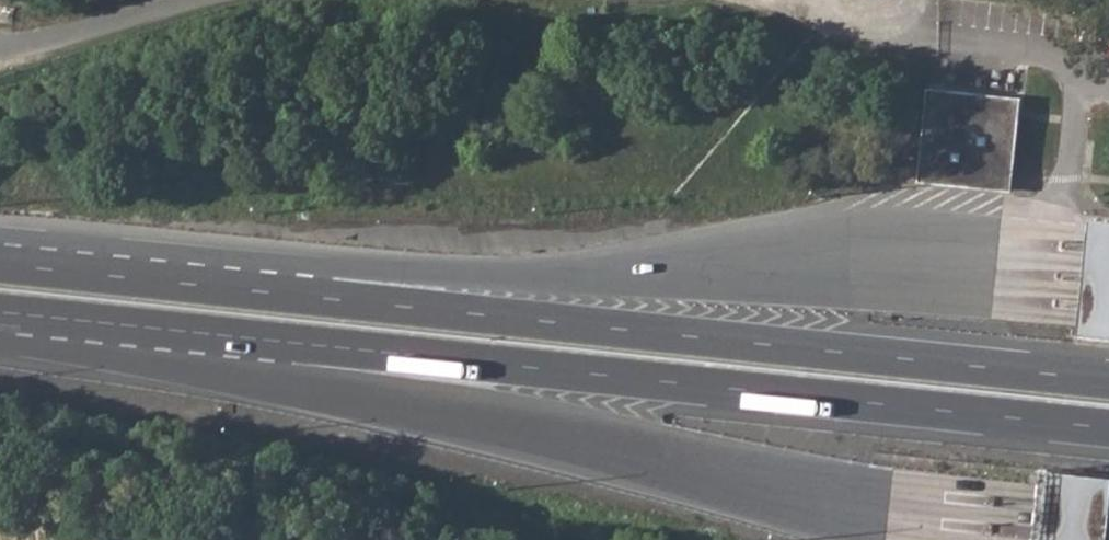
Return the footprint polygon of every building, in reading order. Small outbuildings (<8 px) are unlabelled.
[(934,89),(925,181),(1018,191),(1026,101),(934,89)] [(1079,336),(1108,340),(1108,227),(1091,225),(1084,289),(1079,336)] [(1047,476),(1041,534),(1040,539),(1108,539),(1108,483),(1047,476)]
